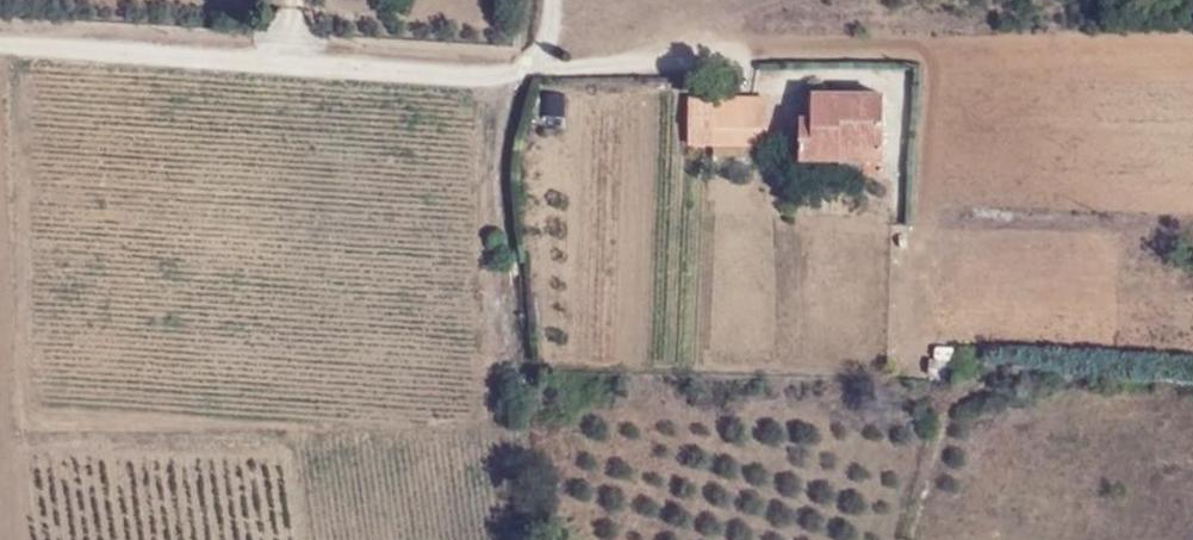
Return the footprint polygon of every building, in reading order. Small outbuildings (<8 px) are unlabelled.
[(881,156),(881,91),(812,90),(811,112),(800,113),(799,155),(839,155),(839,170),(881,171),(881,156)] [(688,141),(714,141),(765,140),(766,94),(715,94),(688,93),(688,141)]
